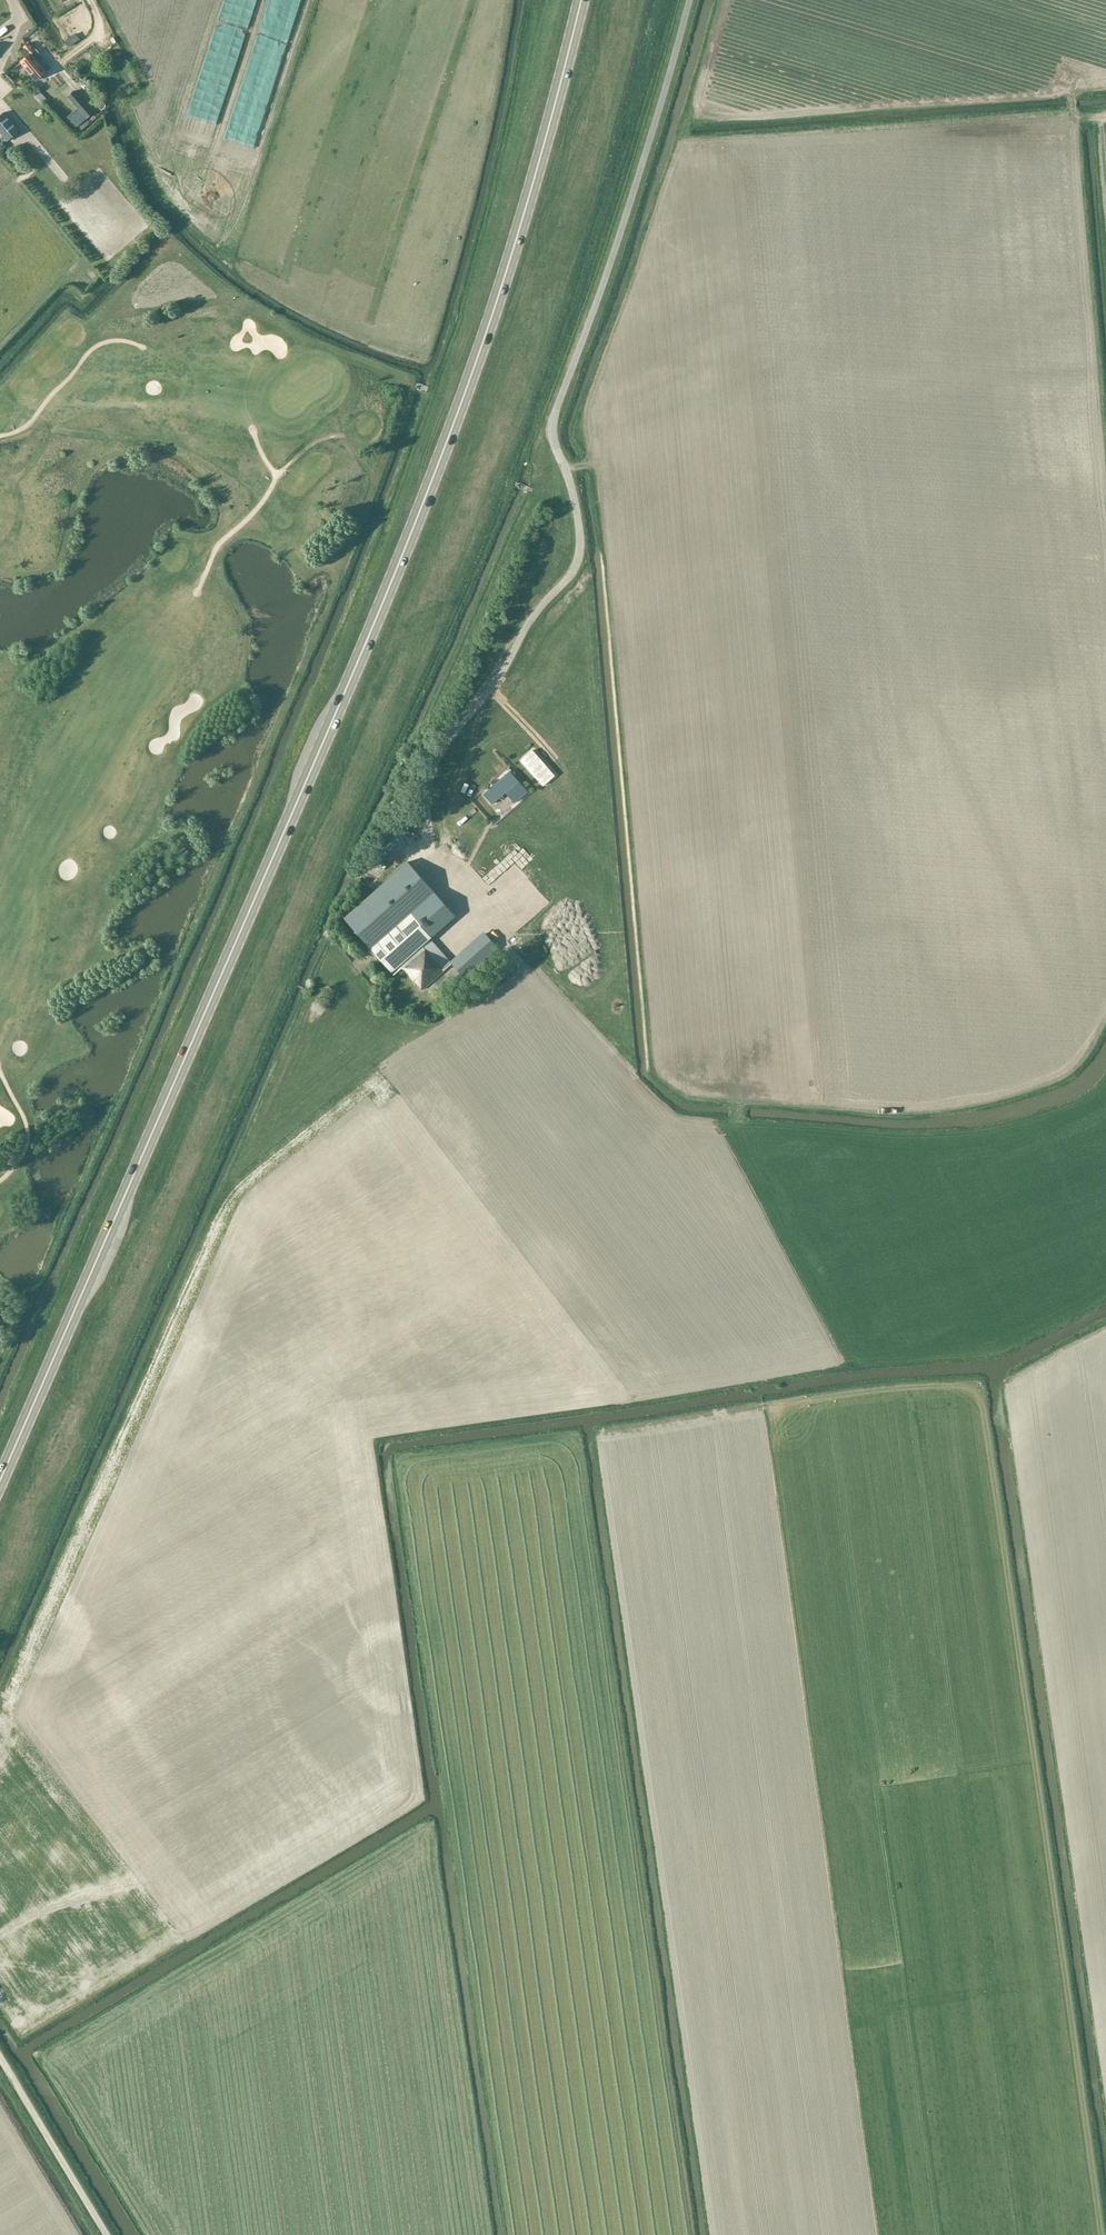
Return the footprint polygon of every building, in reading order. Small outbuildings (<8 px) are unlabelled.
[(34,30),(30,34),(42,44),(45,41),(34,30)] [(29,43),(23,48),(29,55),(21,62),(23,65),(37,81),(45,74),(40,68),(47,62),(43,57),(41,59),(35,52),(36,51),(29,43)] [(94,112),(75,91),(69,96),(82,110),(71,120),(77,128),(94,112)] [(0,116),(0,133),(7,142),(20,131),(4,113),(0,116)] [(531,752),(519,763),(540,787),(552,776),(531,752)] [(508,773),(483,795),(492,805),(508,790),(517,800),(526,793),(508,773)] [(435,892),(417,873),(407,862),(345,917),(376,955),(394,974),(402,968),(421,989),(452,963),(465,978),(498,949),(483,932),(451,961),(437,946),(431,938),(432,937),(412,913),(435,892)]
